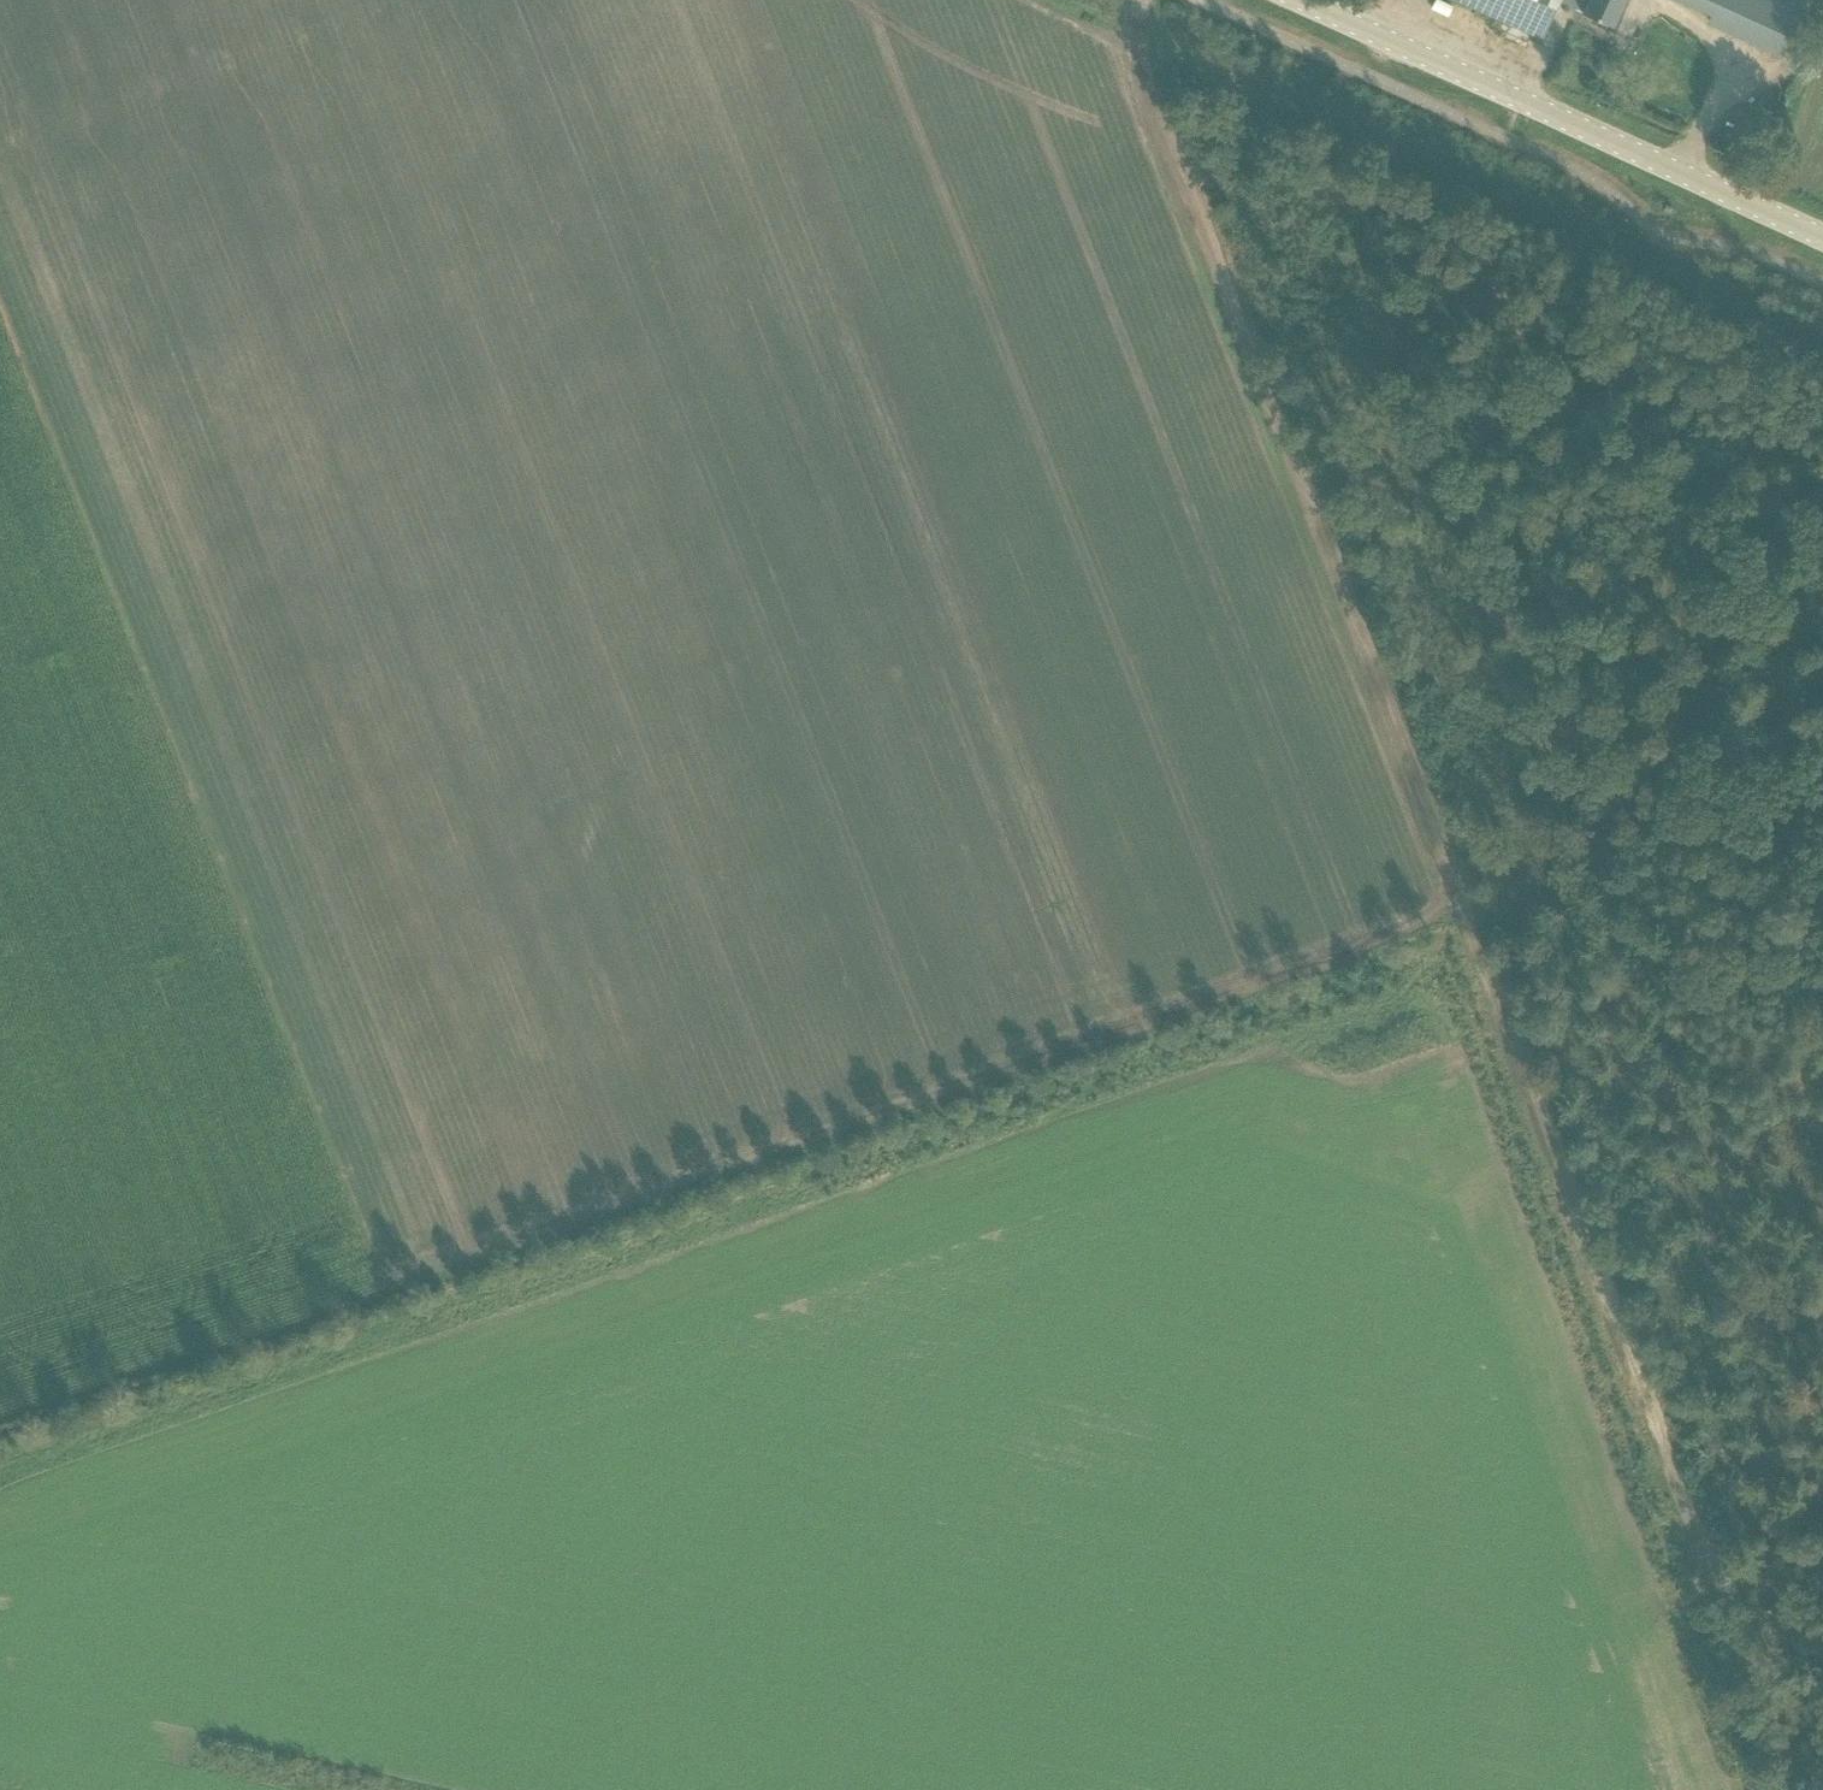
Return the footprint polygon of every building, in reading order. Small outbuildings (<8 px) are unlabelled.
[(1535,39),(1553,0),(1451,0),(1535,39)] [(1557,1),(1583,13),(1582,15),(1612,28),(1625,0),(1557,0),(1557,1)] [(1713,18),(1722,0),(1675,0),(1713,18)] [(1805,2),(1801,0),(1722,0),(1713,18),(1783,49),(1805,2)]
